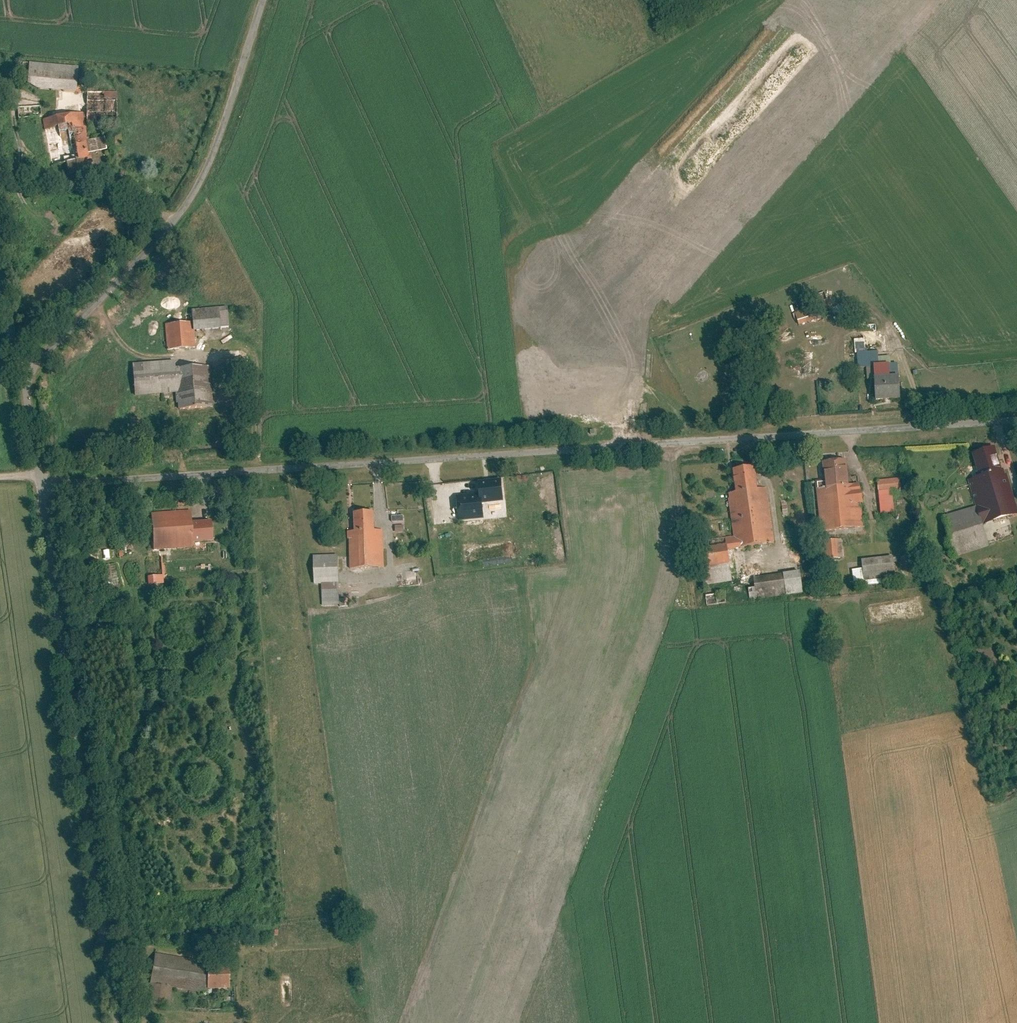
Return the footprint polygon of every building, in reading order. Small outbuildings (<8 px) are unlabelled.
[(82,66),(28,60),(25,87),(80,93),(82,66)] [(123,95),(90,91),(87,115),(120,119),(123,95)] [(40,103),(19,104),(19,116),(41,115),(40,103)] [(81,111),(44,118),(52,165),(64,163),(67,181),(92,176),(88,155),(109,151),(107,136),(86,140),(81,111)] [(795,308),(801,323),(829,311),(824,299),(814,303),(813,300),(795,308)] [(192,322),(168,323),(169,350),(196,349),(195,329),(219,328),(218,312),(192,312),(192,322)] [(876,332),(812,335),(814,372),(866,370),(867,380),(872,380),(873,401),(899,400),(898,376),(887,377),(886,357),(877,358),(876,332)] [(175,404),(181,404),(211,404),(210,369),(172,369),(172,361),(131,361),(132,395),(175,394),(175,404)] [(995,451),(973,457),(978,477),(966,480),(978,525),(944,534),(950,559),(965,555),(971,577),(1016,564),(1016,545),(989,552),(982,527),(1013,518),(995,451)] [(828,481),(818,482),(824,532),(866,527),(860,484),(848,485),(845,457),(826,460),(828,481)] [(774,547),(769,502),(763,503),(762,495),(770,495),(769,483),(757,485),(755,465),(732,468),(735,489),(728,490),(734,539),(705,542),(710,585),(734,582),(730,552),(774,547)] [(499,502),(499,480),(481,480),(481,495),(459,495),(459,524),(473,524),(473,512),(485,512),(485,502),(499,502)] [(897,481),(878,483),(881,517),(892,516),(890,492),(897,491),(897,481)] [(190,511),(151,513),(153,549),(191,547),(191,542),(212,541),(211,523),(191,524),(190,511)] [(337,572),(383,571),(381,531),(372,531),(371,512),(351,513),(352,533),(346,533),(346,560),(314,561),(314,586),(322,585),(322,608),(339,607),(337,572)] [(841,537),(824,538),(825,563),(842,562),(841,537)] [(893,552),(864,555),(866,579),(895,576),(893,552)] [(802,568),(753,576),(757,602),(806,593),(802,568)] [(150,576),(151,584),(166,584),(166,575),(150,576)] [(211,961),(158,954),(155,956),(149,1003),(172,1007),(174,989),(199,991),(233,988),(231,965),(210,965),(211,961)]
